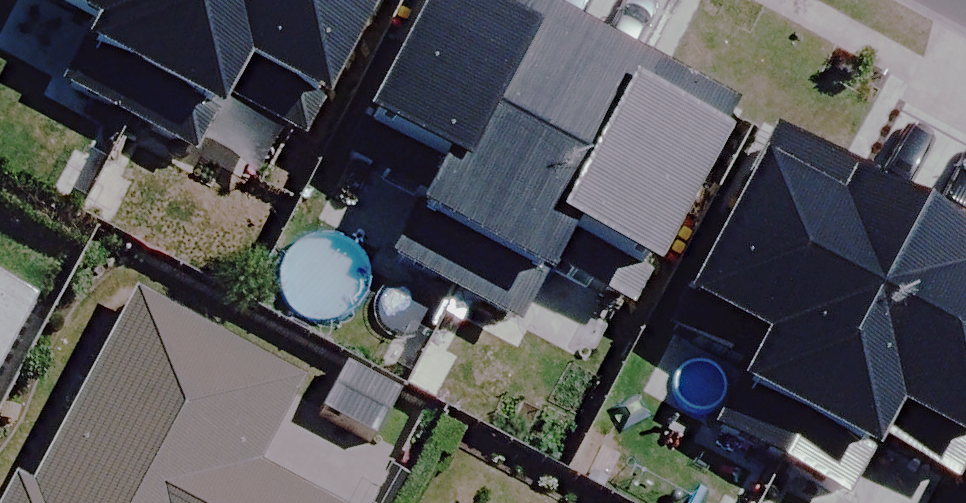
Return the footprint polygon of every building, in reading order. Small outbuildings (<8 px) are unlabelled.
[(60,85),(127,120),(159,61),(191,0),(50,0),(93,23),(60,85)] [(159,61),(127,120),(190,153),(221,94),(299,135),(371,0),(191,0),(159,61)] [(586,33),(525,0),(421,0),(344,145),(425,188),(389,254),(451,287),(481,229),(586,33)] [(544,262),(619,302),(724,106),(586,33),(481,229),(451,287),(513,320),(544,262)] [(777,457),(911,206),(770,131),(666,326),(743,366),(712,423),(777,457)] [(777,457),(843,492),(875,433),(952,474),(965,448),(965,235),(911,206),(777,457)] [(0,494),(0,502),(340,502),(259,461),(301,382),(131,294),(32,482),(11,472),(0,494)] [(14,313),(0,306),(0,339),(14,313)]
